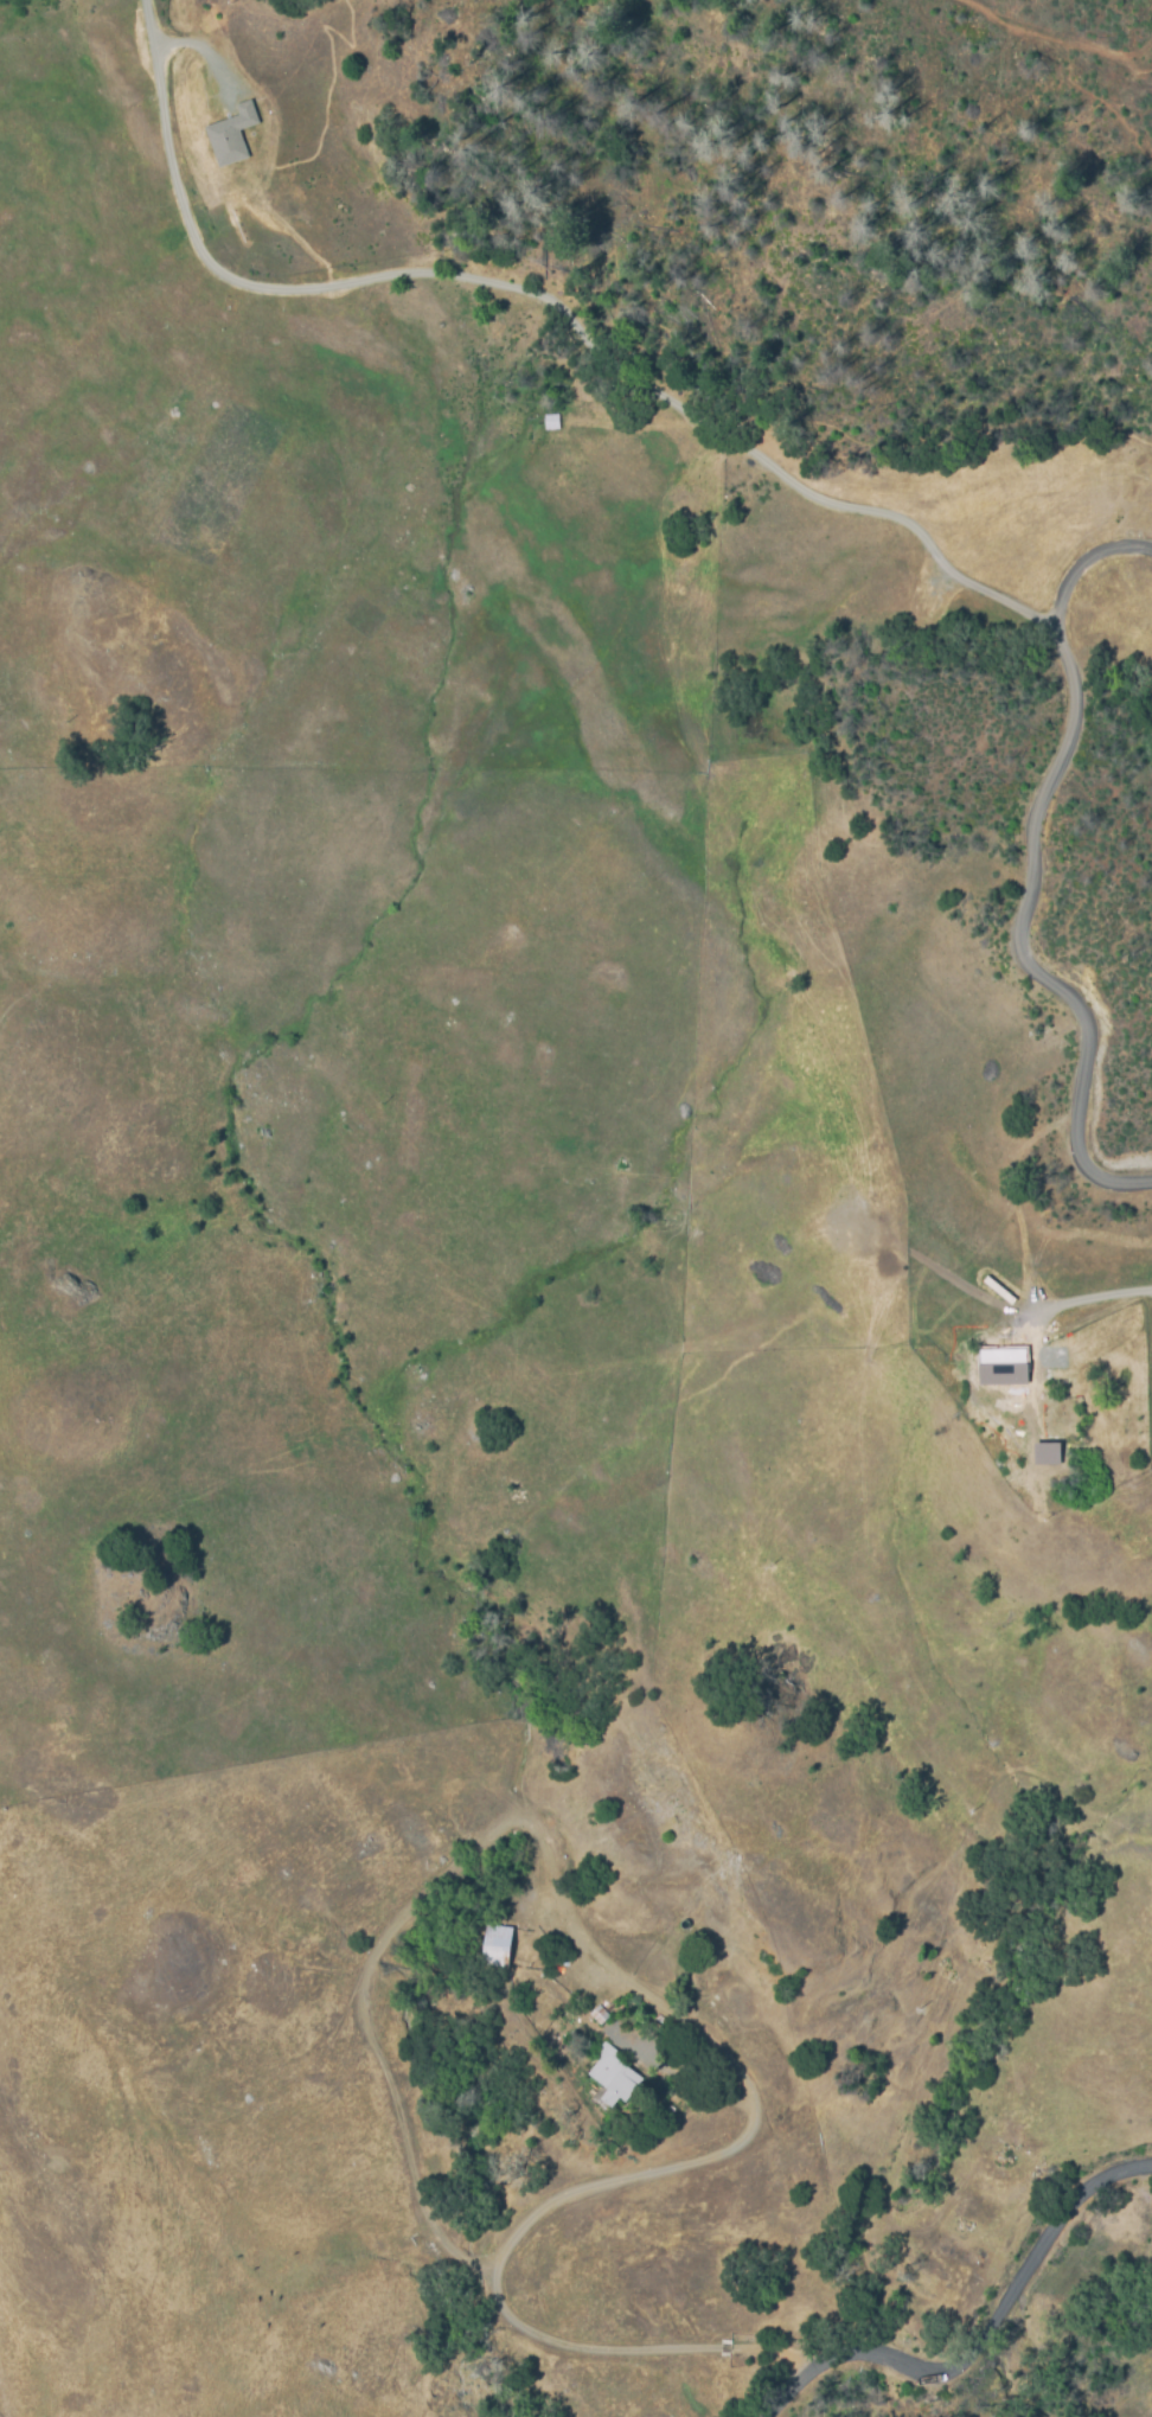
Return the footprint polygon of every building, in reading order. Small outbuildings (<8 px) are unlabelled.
[(219,170),(205,128),(238,116),(235,105),(251,100),(260,123),(238,130),(249,159),(219,170)] [(545,431),(544,416),(557,414),(559,429),(545,431)] [(499,1913),(530,1913),(529,1952),(500,1956),(499,1913)] [(500,1966),(501,1953),(507,1954),(509,1927),(481,1925),(479,1965),(500,1966)] [(729,2006),(724,2001),(731,1994),(736,1999),(729,2006)] [(600,2027),(589,2014),(600,2006),(610,2019),(600,2027)] [(623,2034),(609,2059),(652,2091),(672,2066),(623,2034)] [(583,2075),(604,2089),(597,2100),(608,2108),(616,2096),(624,2102),(642,2075),(602,2048),(583,2075)]
